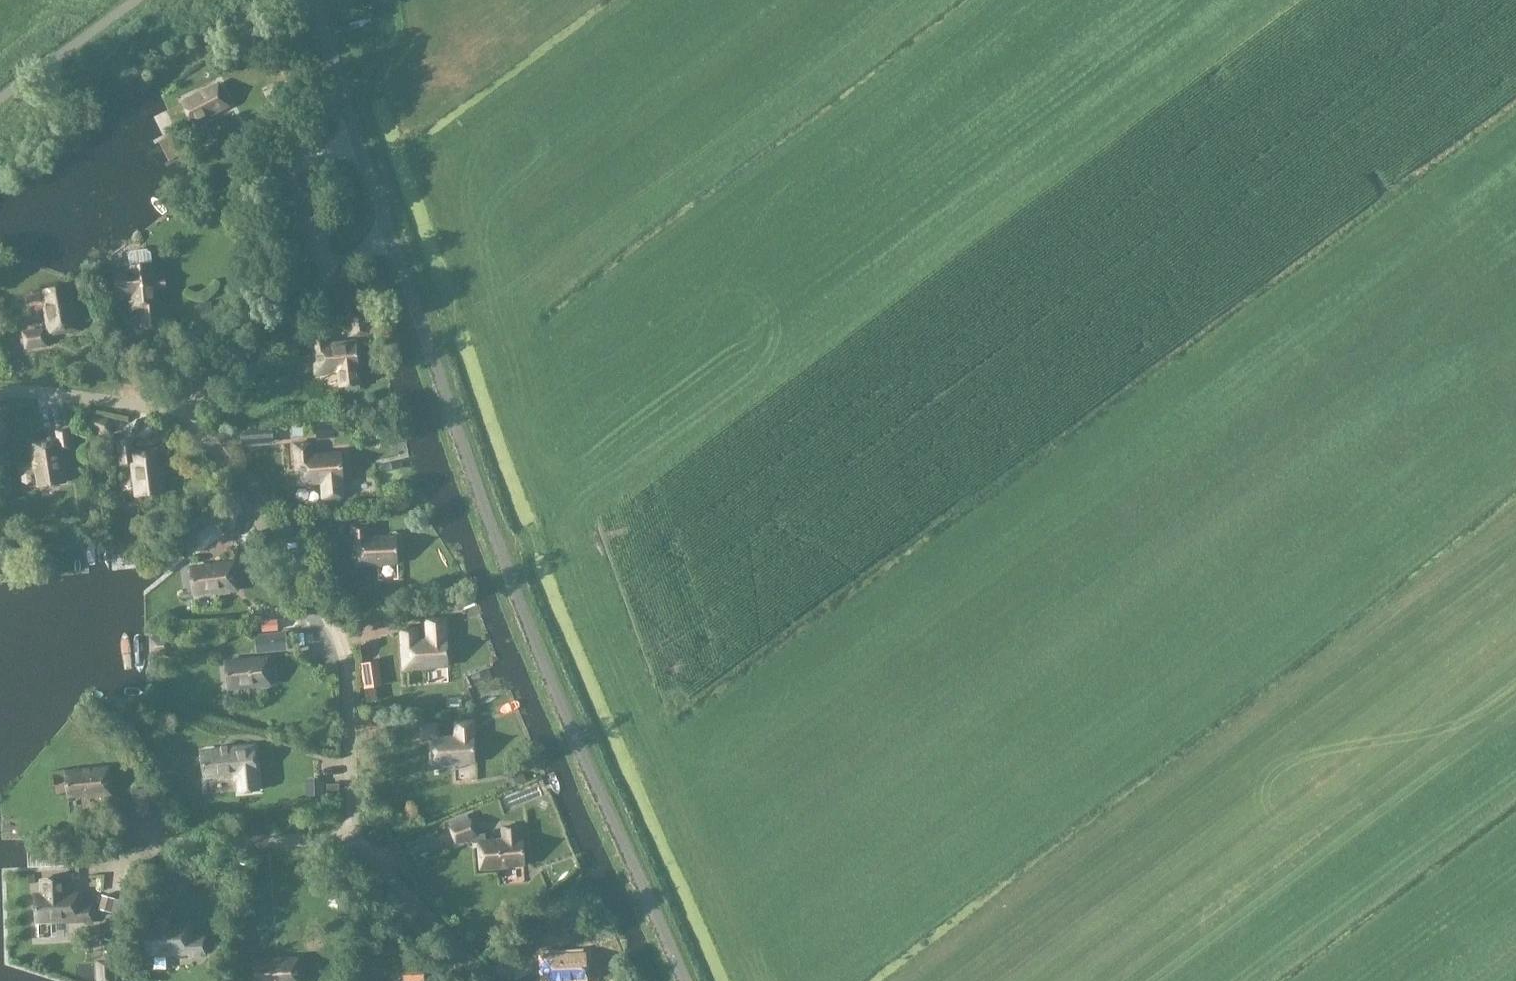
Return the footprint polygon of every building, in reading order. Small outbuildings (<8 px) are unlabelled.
[(194,125),(230,107),(220,85),(183,103),(194,125)] [(287,103),(276,108),(282,122),(293,117),(287,103)] [(113,272),(115,288),(116,301),(129,300),(130,313),(142,312),(144,332),(163,330),(156,266),(126,270),(113,272)] [(300,272),(304,281),(310,279),(306,270),(300,272)] [(49,329),(23,333),(26,349),(47,346),(45,336),(77,330),(70,287),(44,291),(47,307),(45,308),(49,329)] [(369,335),(367,313),(350,315),(352,336),(369,335)] [(327,334),(312,336),(316,375),(338,373),(340,389),(360,387),(359,370),(360,369),(357,343),(328,346),(327,334)] [(277,431),(277,442),(295,441),(295,430),(277,431)] [(57,439),(31,443),(34,465),(35,465),(39,487),(65,483),(60,451),(71,449),(68,431),(56,433),(57,439)] [(132,445),(120,447),(123,465),(123,471),(133,471),(134,481),(136,481),(138,496),(164,493),(159,450),(133,453),(132,445)] [(299,486),(322,484),(323,500),(343,498),(340,455),(312,457),(311,445),(295,446),(299,486)] [(367,527),(352,528),(355,568),(383,566),(383,565),(399,564),(397,537),(368,539),(367,527)] [(235,565),(191,570),(194,595),(212,593),(212,596),(238,593),(235,565)] [(402,631),(404,672),(432,670),(432,669),(448,668),(446,641),(445,641),(443,621),(426,622),(427,642),(419,642),(418,630),(402,631)] [(273,632),(275,650),(286,649),(284,631),(273,632)] [(159,637),(149,637),(149,656),(172,656),(172,648),(172,637),(159,637)] [(318,655),(330,651),(325,638),(313,642),(318,655)] [(269,658),(226,662),(228,690),(272,686),(269,658)] [(470,738),(470,736),(469,723),(452,724),(453,739),(439,740),(438,726),(421,727),(422,740),(430,740),(432,768),(458,767),(458,766),(474,765),(472,738),(470,738)] [(246,748),(203,752),(206,779),(222,777),(222,778),(249,775),(246,748)] [(109,769),(66,773),(68,798),(86,796),(86,799),(112,796),(109,769)] [(305,796),(318,796),(318,780),(305,780),(305,796)] [(130,791),(137,819),(150,816),(144,788),(130,791)] [(451,829),(456,844),(477,837),(472,822),(451,829)] [(479,842),(482,871),(510,868),(510,867),(524,866),(522,839),(520,840),(519,827),(503,829),(504,840),(479,842)] [(127,831),(118,832),(120,848),(129,847),(127,831)] [(42,896),(36,896),(37,923),(53,922),(53,924),(86,922),(86,924),(94,923),(93,907),(80,908),(79,894),(66,895),(65,880),(42,881),(42,896)] [(134,890),(129,889),(121,887),(119,899),(102,894),(98,909),(115,913),(112,926),(124,929),(134,890)] [(158,927),(146,928),(147,956),(189,954),(189,956),(206,956),(205,938),(190,939),(190,926),(169,927),(168,922),(158,922),(158,927)] [(584,955),(541,958),(542,980),(586,980),(584,955)] [(113,959),(102,960),(95,961),(95,971),(96,980),(114,980),(113,959)] [(256,962),(257,980),(301,980),(299,959),(256,962)] [(423,975),(423,967),(402,968),(403,980),(423,980),(423,975)]
